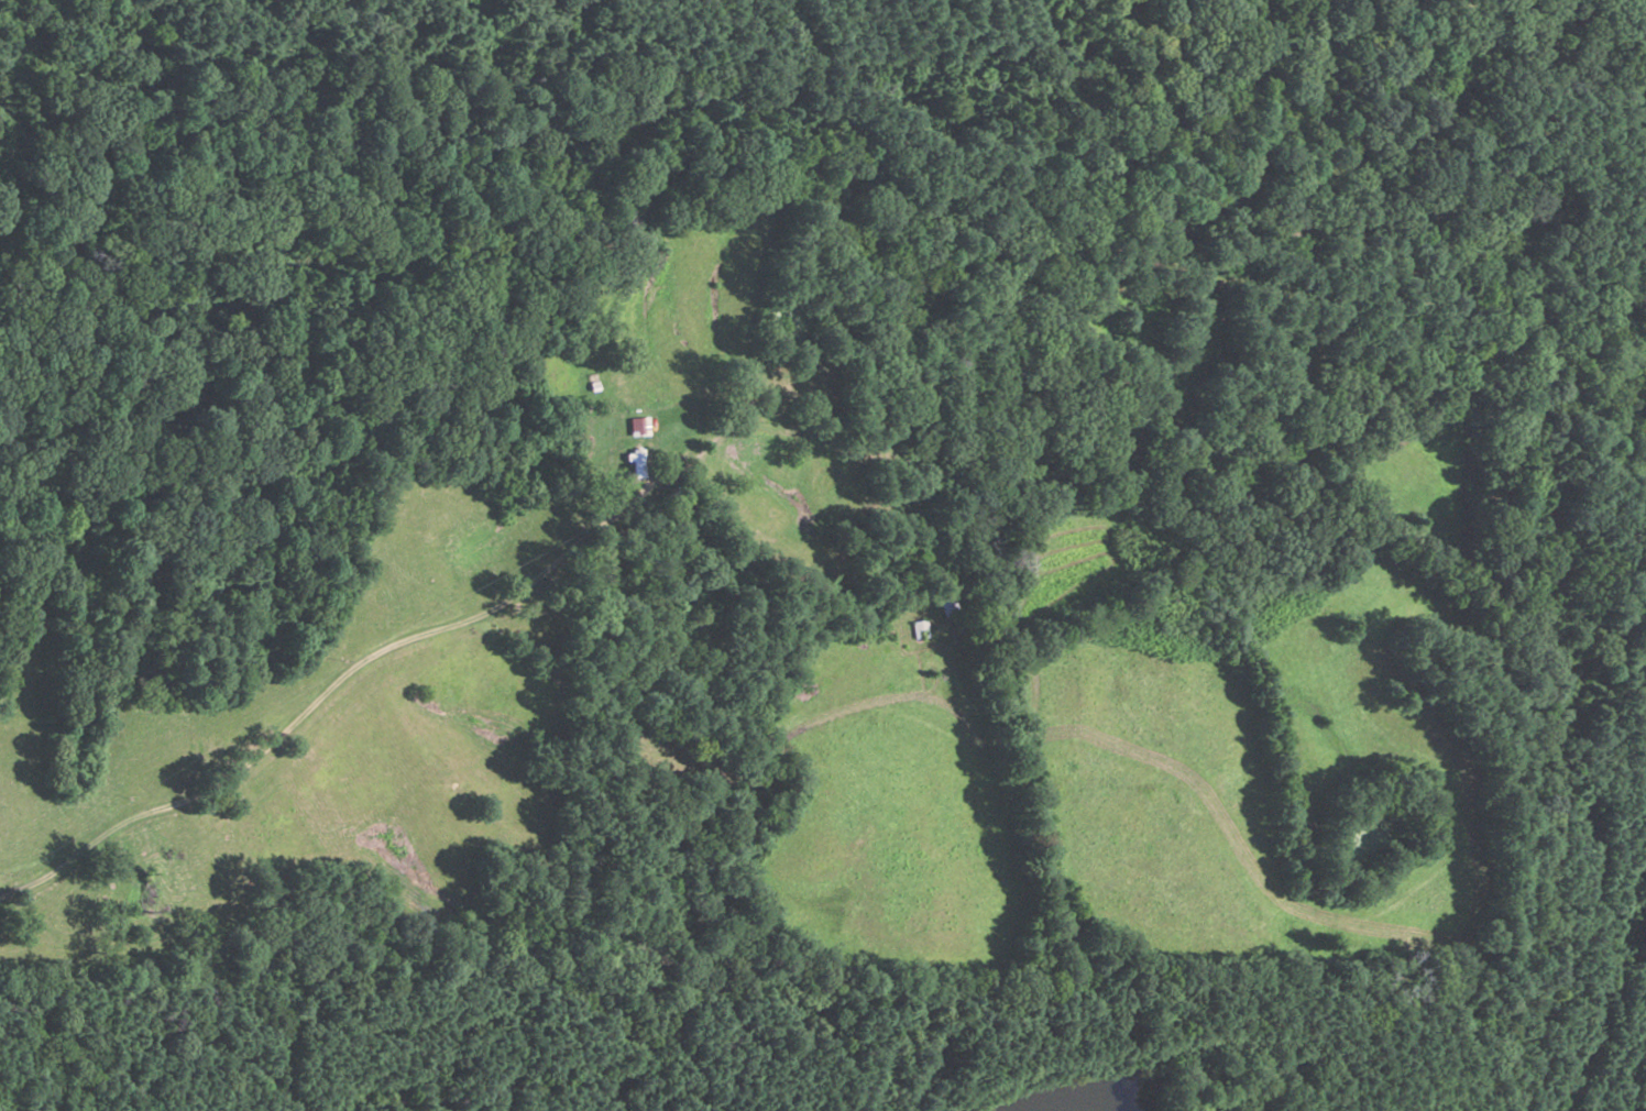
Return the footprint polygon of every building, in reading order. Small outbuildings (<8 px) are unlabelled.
[(630,435),(648,435),(648,417),(630,417),(630,435)] [(644,476),(643,449),(631,449),(632,477),(644,476)] [(944,616),(961,610),(956,594),(938,600),(944,616)] [(929,635),(926,619),(912,622),(915,638),(929,635)]
